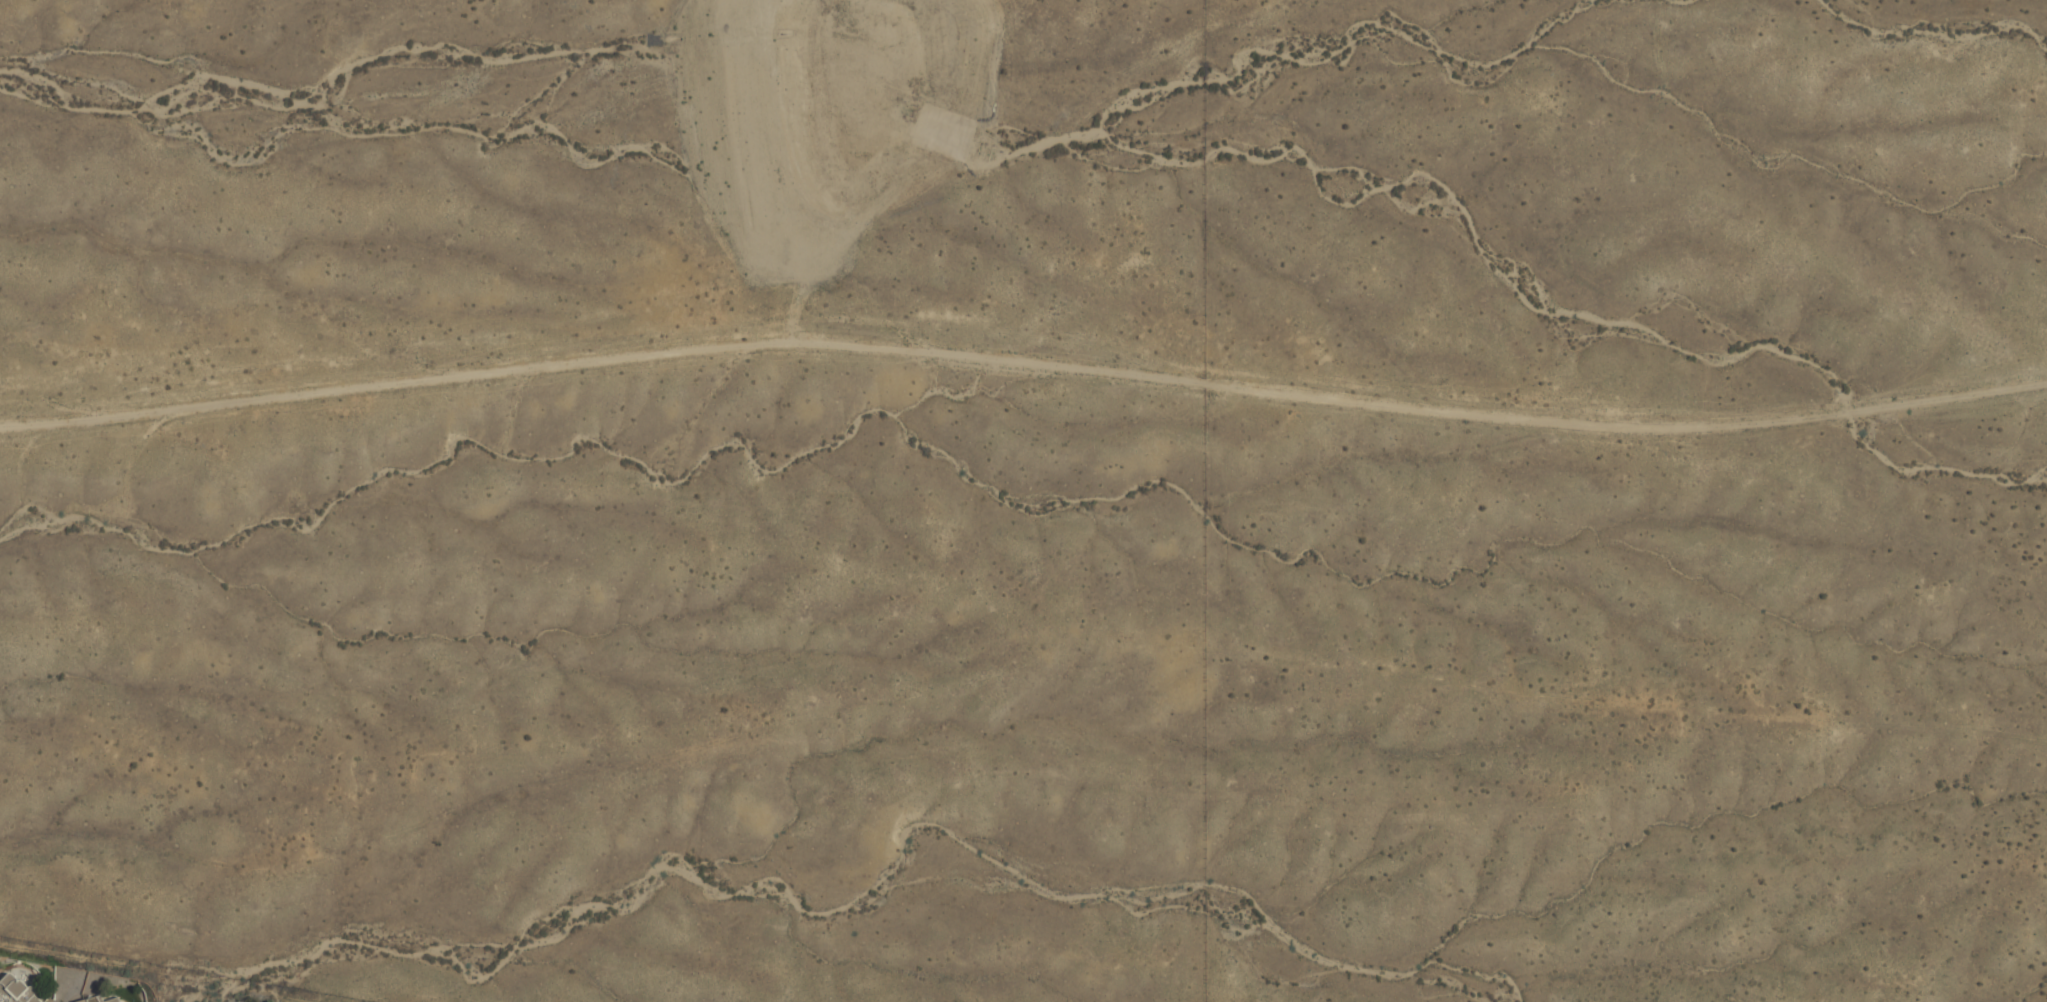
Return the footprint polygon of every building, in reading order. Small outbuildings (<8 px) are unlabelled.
[(11,969),(0,980),(0,1001),(43,1001),(11,969)]
